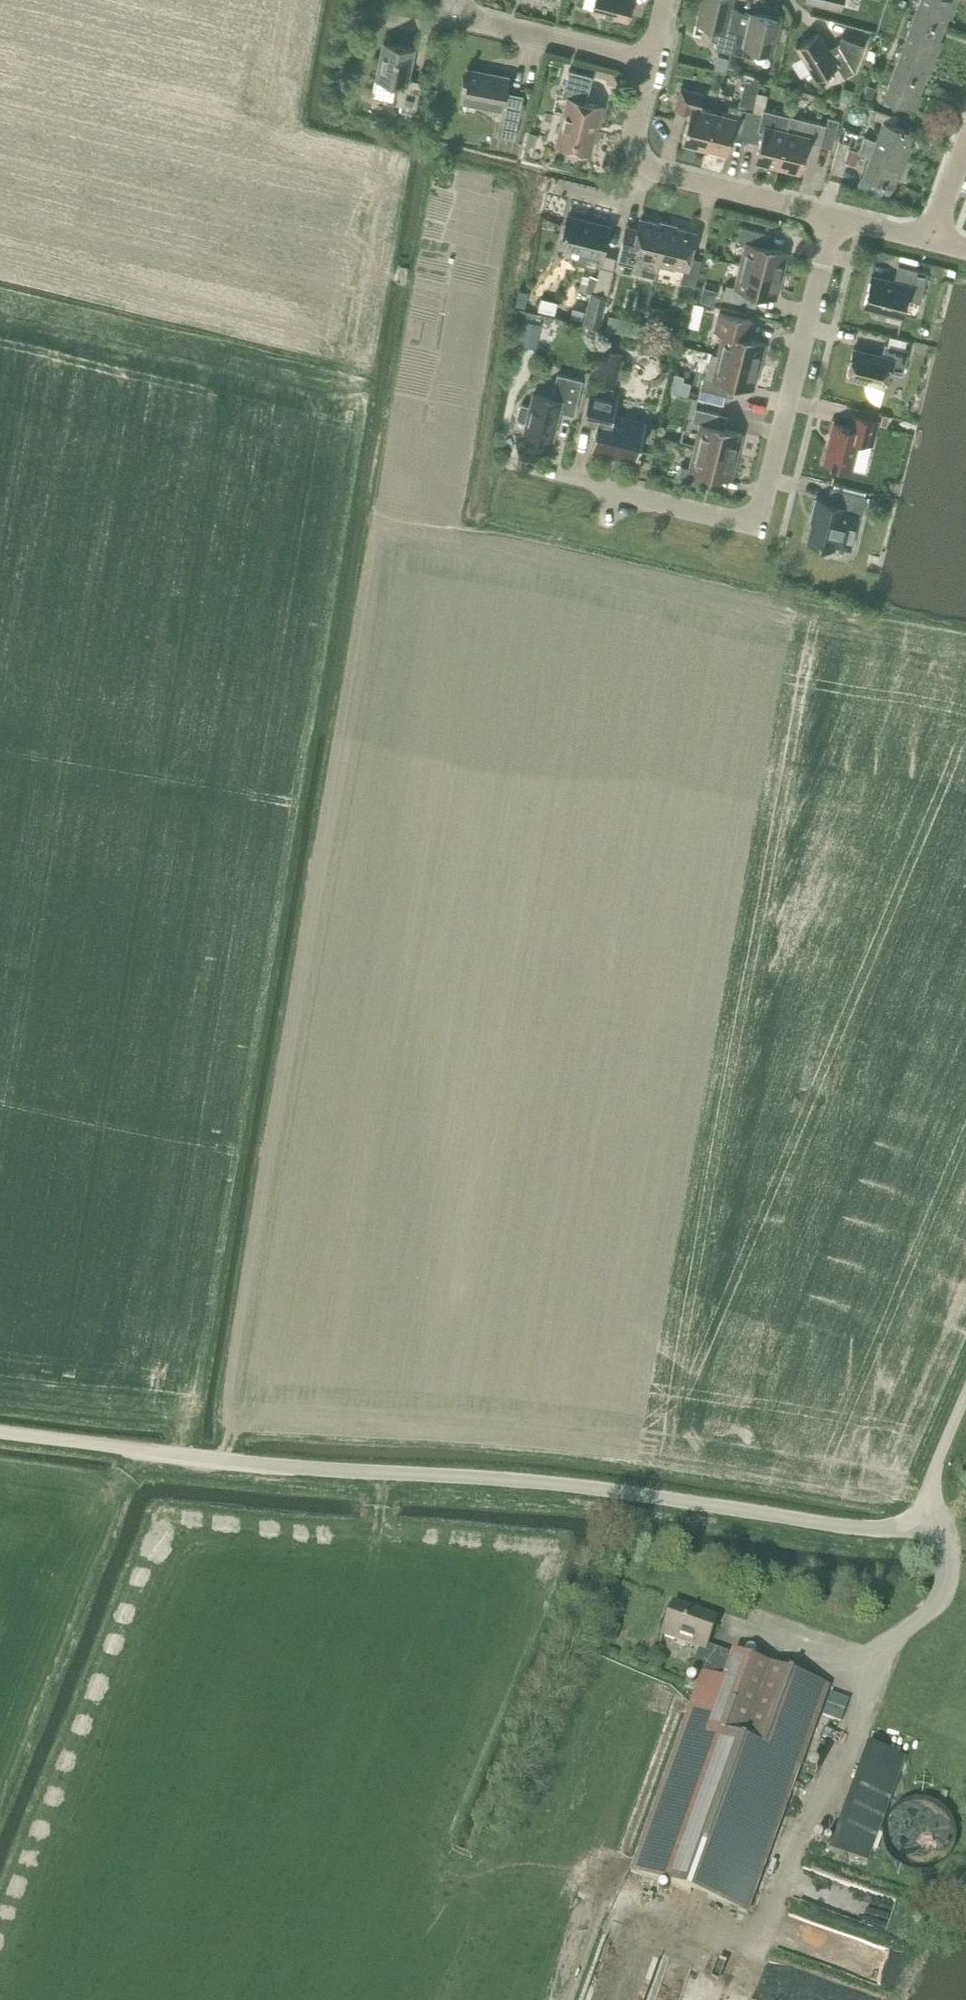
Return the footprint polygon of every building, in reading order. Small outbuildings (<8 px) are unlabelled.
[(591,9),(628,18),(632,0),(594,0),(591,9)] [(730,0),(703,0),(698,22),(714,26),(710,38),(715,40),(714,48),(730,51),(736,28),(740,12),(728,9),(730,0)] [(950,16),(956,1),(954,0),(919,0),(913,16),(944,27),(948,15),(950,16)] [(778,18),(753,11),(748,31),(736,28),(730,51),(752,57),(754,48),(770,52),(778,18)] [(942,39),(940,39),(944,27),(913,16),(903,42),(936,55),(942,39)] [(802,55),(791,61),(800,75),(811,69),(816,77),(837,64),(844,76),(854,70),(864,43),(841,35),(838,44),(829,49),(818,32),(796,45),(802,55)] [(928,69),(930,70),(936,55),(903,42),(893,69),(924,81),(928,69)] [(415,112),(420,85),(409,83),(415,53),(382,46),(376,79),(371,101),(392,105),(392,107),(415,112)] [(871,49),(864,47),(857,69),(863,71),(871,49)] [(717,54),(714,67),(725,70),(729,57),(717,54)] [(729,60),(727,72),(738,74),(740,63),(729,60)] [(512,82),(507,81),(509,75),(488,71),(488,75),(467,71),(468,67),(467,67),(465,76),(463,76),(462,80),(464,80),(460,98),(502,107),(499,122),(500,122),(496,135),(515,137),(523,94),(510,91),(512,82)] [(595,134),(592,134),(600,106),(602,106),(602,105),(585,101),(591,74),(569,69),(562,95),(567,96),(555,142),(590,151),(595,134)] [(883,97),(916,109),(922,93),(920,92),(924,81),(893,69),(883,97)] [(747,132),(754,101),(755,101),(760,81),(746,77),(741,98),(740,98),(739,107),(729,104),(727,113),(714,110),(705,146),(727,152),(733,128),(747,132)] [(867,84),(864,95),(871,97),(875,87),(867,84)] [(704,93),(680,87),(675,107),(689,111),(682,141),(705,146),(714,110),(700,107),(704,93)] [(745,138),(759,141),(755,159),(777,164),(790,114),(763,108),(764,103),(755,101),(754,101),(747,132),(745,138)] [(840,119),(829,116),(827,124),(790,114),(777,164),(800,170),(808,140),(833,147),(840,119)] [(913,131),(883,120),(876,139),(864,135),(861,143),(906,159),(911,144),(908,143),(913,131)] [(529,131),(526,143),(535,145),(538,133),(529,131)] [(870,155),(863,175),(892,186),(897,174),(900,175),(906,159),(861,143),(858,151),(870,155)] [(849,149),(845,161),(855,164),(859,152),(849,149)] [(596,267),(600,254),(601,254),(609,225),(567,215),(560,244),(579,249),(576,262),(596,267)] [(626,225),(615,267),(630,270),(655,276),(659,261),(668,224),(668,222),(660,220),(659,222),(640,217),(637,227),(626,225)] [(668,224),(659,261),(683,268),(680,280),(695,284),(701,259),(690,256),(696,231),(668,224)] [(786,251),(765,245),(763,242),(766,231),(741,225),(737,239),(746,241),(741,263),(781,273),(786,251)] [(751,292),(754,291),(775,296),(781,273),(741,263),(735,285),(726,283),(723,297),(748,303),(751,292)] [(902,315),(907,297),(920,301),(927,272),(898,264),(894,281),(871,275),(863,305),(902,315)] [(582,273),(578,289),(581,289),(590,292),(591,290),(594,290),(594,289),(597,276),(582,273)] [(590,292),(583,322),(599,326),(607,294),(594,290),(591,290),(590,292)] [(749,337),(754,317),(717,309),(718,306),(708,303),(705,315),(717,318),(715,329),(724,331),(718,353),(718,354),(758,364),(764,341),(749,337)] [(572,306),(570,316),(582,319),(584,309),(572,306)] [(523,316),(518,340),(535,345),(541,321),(538,320),(540,312),(527,309),(525,317),(523,316)] [(665,312),(660,333),(676,337),(681,317),(665,312)] [(639,333),(641,323),(629,320),(626,330),(639,333)] [(853,348),(846,374),(884,384),(888,369),(902,373),(908,349),(885,343),(881,356),(853,348)] [(705,374),(703,373),(700,387),(726,393),(728,383),(731,381),(753,386),(758,364),(718,354),(718,353),(710,351),(705,374)] [(598,352),(592,380),(614,385),(621,357),(598,352)] [(552,438),(558,410),(574,414),(582,379),(557,373),(552,396),(534,392),(531,405),(522,402),(519,406),(517,414),(518,418),(527,420),(524,431),(552,438)] [(672,377),(669,389),(688,394),(691,382),(672,377)] [(590,447),(637,458),(639,450),(640,451),(641,446),(640,446),(646,421),(614,414),(619,394),(590,387),(582,420),(596,424),(590,447)] [(741,432),(720,426),(718,423),(721,413),(695,406),(692,420),(701,422),(696,444),(735,454),(741,432)] [(850,468),(858,439),(871,442),(877,419),(853,413),(850,426),(834,422),(824,461),(830,463),(830,464),(833,465),(833,463),(850,468)] [(883,414),(880,424),(886,426),(889,415),(883,414)] [(705,474),(709,472),(730,477),(735,454),(696,444),(690,467),(681,464),(677,478),(703,484),(705,474)] [(861,514),(866,495),(831,487),(827,502),(815,499),(811,513),(814,514),(807,540),(821,543),(820,547),(823,552),(827,553),(831,550),(832,546),(834,546),(835,544),(850,547),(858,514),(861,514)] [(700,1673),(629,1872),(747,1914),(828,1688),(732,1653),(732,1655),(707,1646),(717,1618),(674,1603),(659,1645),(660,1645),(663,1636),(699,1648),(691,1670),(700,1673)] [(867,1745),(830,1849),(868,1862),(905,1759),(867,1745)] [(912,1874),(918,1874),(927,1873),(933,1871),(937,1868),(943,1864),(948,1860),(952,1853),(954,1846),(956,1839),(955,1833),(954,1827),(952,1821),(949,1816),(945,1811),(939,1806),(934,1803),(928,1801),(921,1800),(914,1801),(907,1802),(901,1805),(896,1808),(891,1813),(887,1818),(884,1824),(883,1830),(882,1837),(883,1844),(885,1851),(888,1858),(893,1863),(899,1868),(905,1872),(912,1874)]
